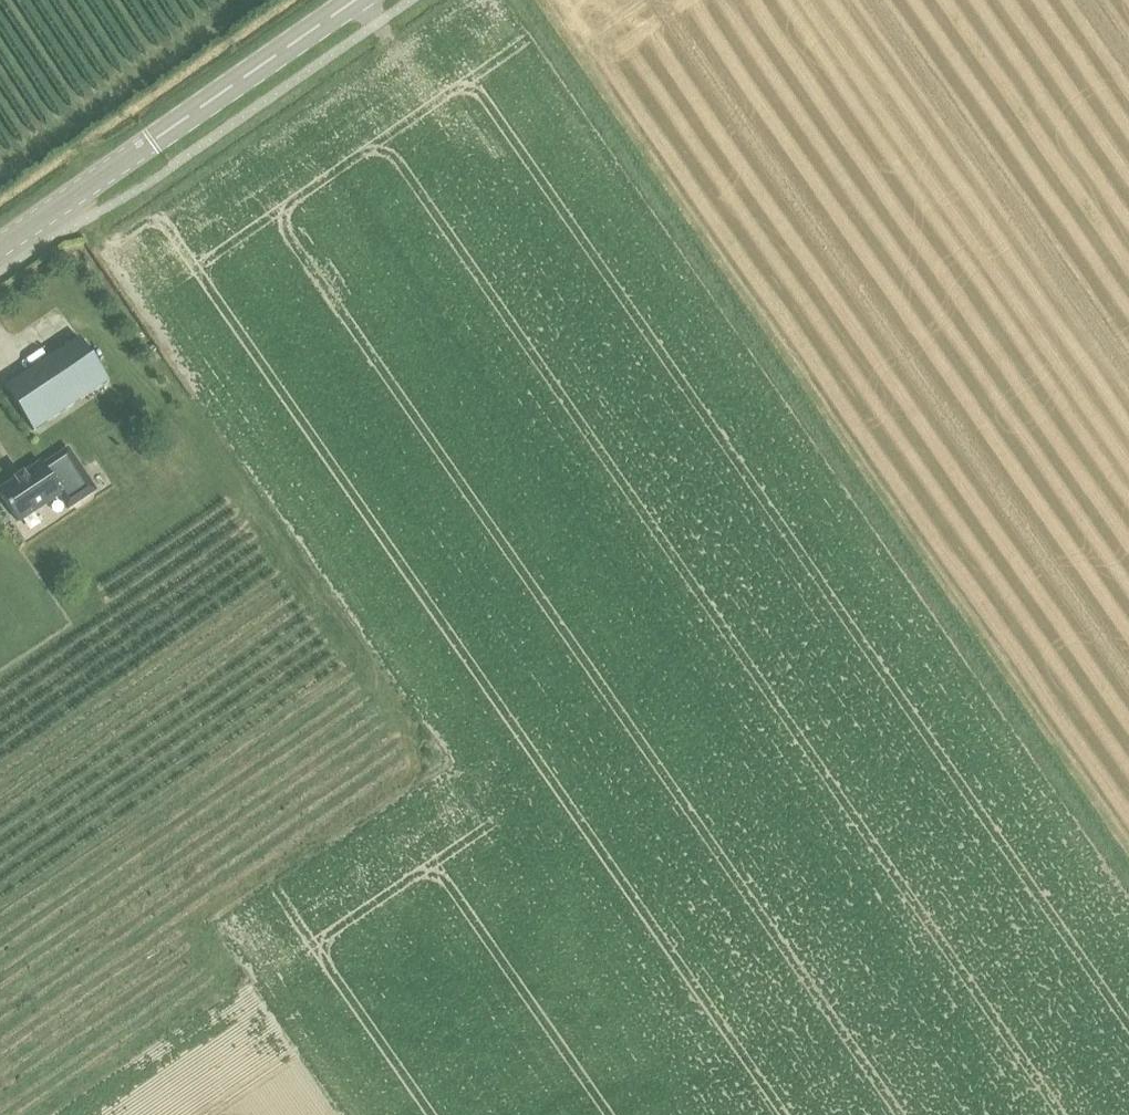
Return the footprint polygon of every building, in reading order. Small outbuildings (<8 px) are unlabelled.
[(109,381),(80,338),(5,389),(34,431),(109,381)] [(0,492),(0,494),(19,523),(60,495),(69,509),(95,492),(71,454),(47,470),(42,464),(25,475),(24,474),(15,479),(16,481),(0,492)]
